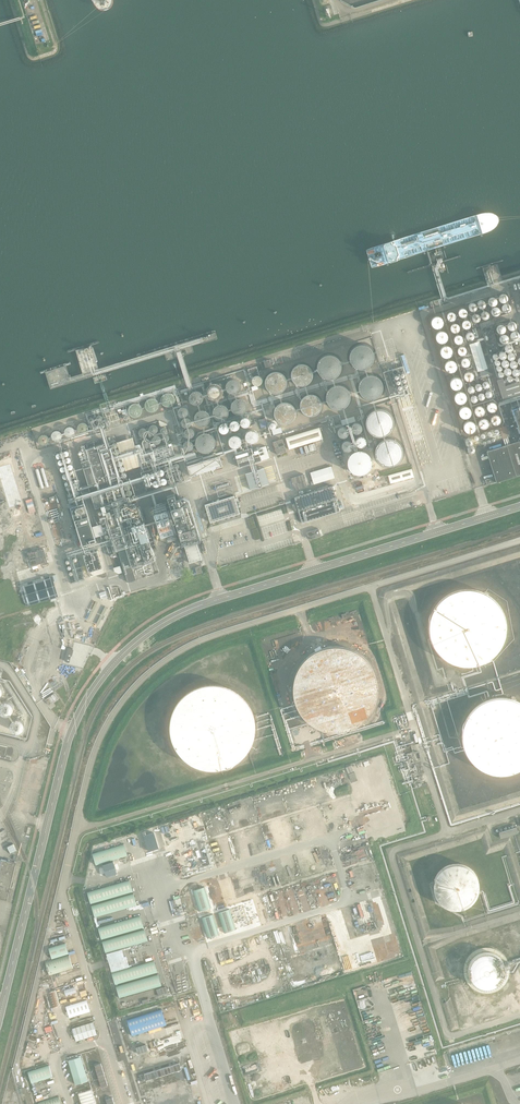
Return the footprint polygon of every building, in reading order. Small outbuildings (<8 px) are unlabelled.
[(466,312),(466,310),(465,309),(464,308),(462,307),(461,307),(459,308),(458,310),(457,312),(457,313),(458,315),(460,316),(461,316),(463,316),(464,316),(465,315),(466,314),(466,312)] [(455,315),(455,313),(454,312),(453,311),(452,310),(450,310),(449,311),(447,312),(446,313),(446,314),(446,315),(446,317),(447,318),(449,319),(451,319),(452,319),(454,318),(455,317),(455,315)] [(443,320),(442,318),(442,317),(441,316),(440,315),(439,315),(438,315),(436,315),(435,315),(434,316),(433,317),(433,318),(432,320),(432,321),(433,322),(434,324),(435,325),(436,325),(437,325),(439,325),(440,325),(441,324),(442,323),(442,322),(443,320)] [(470,323),(469,321),(468,320),(467,319),(465,319),(463,319),(462,320),(461,321),(461,323),(461,325),(462,326),(463,327),(465,327),(466,327),(467,327),(468,326),(469,325),(470,323)] [(459,327),(458,325),(457,324),(456,323),(454,323),(453,323),(451,324),(450,325),(450,327),(450,329),(451,330),(452,331),(453,332),(454,332),(456,332),(457,331),(458,329),(459,327)] [(519,379),(519,357),(515,358),(511,342),(518,339),(519,337),(516,329),(505,327),(504,325),(498,327),(497,329),(500,337),(502,343),(501,345),(503,345),(505,350),(493,353),(493,356),(494,361),(499,377),(504,375),(504,376),(504,379),(505,382),(505,378),(517,380),(519,379)] [(493,329),(489,330),(482,332),(489,353),(499,350),(493,329)] [(448,336),(448,335),(448,334),(447,333),(446,332),(445,331),(443,330),(442,330),(441,330),(439,331),(438,333),(437,334),(437,335),(438,337),(439,339),(440,340),(442,341),(444,340),(445,340),(446,339),(447,338),(448,336)] [(474,335),(473,335),(473,334),(472,332),(471,331),(469,331),(468,331),(466,332),(465,333),(465,334),(465,335),(465,337),(466,338),(467,339),(469,340),(470,339),(472,339),(473,337),(474,335)] [(462,339),(462,338),(461,337),(461,335),(459,334),(457,334),(456,334),(454,335),(453,337),(453,338),(453,339),(453,341),(454,342),(455,343),(457,343),(459,343),(460,342),(462,341),(462,339)] [(479,341),(469,344),(477,372),(488,369),(479,341)] [(346,361),(349,365),(352,368),(357,369),(362,368),(366,365),(368,361),(369,357),(368,352),(366,348),(362,345),(357,344),(352,345),(348,348),(346,352),(345,357),(346,361)] [(452,350),(451,347),(451,346),(449,345),(448,345),(447,344),(446,344),(445,345),(443,346),(442,347),(441,348),(441,349),(441,351),(442,353),(444,354),(445,355),(446,355),(447,355),(448,355),(450,354),(451,353),(451,352),(452,350)] [(465,350),(465,348),(463,346),(462,345),(460,345),(459,346),(457,347),(456,348),(456,350),(456,351),(457,353),(459,354),(460,354),(462,354),(464,353),(465,352),(465,350)] [(312,372),(314,376),(318,379),(323,380),(328,379),(331,376),(334,372),(335,368),(334,363),(331,359),(327,356),(323,355),(318,356),(314,359),(312,363),(311,368),(312,372)] [(468,363),(468,361),(467,360),(466,359),(464,358),(463,359),(461,359),(460,360),(460,361),(459,363),(460,365),(461,366),(462,367),(464,367),(465,367),(466,367),(467,366),(468,365),(468,363)] [(457,365),(456,363),(455,361),(453,360),(452,359),(451,359),(449,360),(448,361),(447,362),(446,363),(446,364),(446,366),(446,367),(447,368),(449,370),(451,370),(452,370),(453,370),(455,369),(456,368),(456,367),(457,365)] [(296,386),(300,386),(304,385),(307,382),(309,378),(309,374),(308,370),(305,367),(301,365),(297,365),(293,366),(289,369),(288,373),(288,377),(289,381),(292,384),(296,386)] [(403,366),(388,371),(383,372),(391,399),(411,393),(403,366)] [(266,393),(271,393),(275,392),(278,389),(280,385),(280,381),(278,377),(276,373),(272,372),(267,371),(263,373),(260,376),(258,380),(258,384),(260,388),(263,391),(266,393)] [(472,376),(471,374),(470,372),(469,371),(467,371),(465,372),(464,373),(463,374),(463,376),(463,378),(464,379),(466,380),(467,380),(469,380),(471,379),(471,377),(472,376)] [(356,392),(358,396),(362,399),(367,399),(371,399),(375,396),(378,392),(379,387),(378,383),(375,379),(371,376),(367,375),(362,376),(358,379),(356,383),(355,387),(356,392)] [(461,381),(461,379),(460,377),(458,376),(456,376),(454,376),(453,377),(451,379),(451,380),(451,382),(452,384),(453,385),(454,386),(456,386),(457,386),(458,386),(459,385),(461,384),(461,382),(461,381)] [(241,385),(240,385),(240,384),(240,382),(239,380),(238,379),(236,378),(235,378),(234,378),(232,378),(231,378),(230,379),(228,380),(227,381),(227,382),(226,384),(226,385),(226,386),(227,388),(227,389),(228,390),(229,391),(230,391),(232,392),(233,392),(234,392),(236,392),(237,391),(238,390),(239,389),(240,388),(240,386),(241,385)] [(222,391),(222,389),(221,388),(220,386),(218,384),(217,384),(215,384),(214,384),(212,384),(210,385),(209,386),(208,388),(208,389),(208,391),(208,392),(208,393),(209,396),(210,396),(212,397),(214,398),(215,398),(217,398),(218,397),(219,396),(220,395),(221,394),(222,393),(222,391)] [(321,404),(324,408),(328,411),(333,412),(337,411),(341,408),(344,404),(345,399),(344,395),(341,391),(337,388),(333,387),(328,388),(324,391),(321,395),(321,399),(321,404)] [(204,397),(204,396),(204,395),(203,394),(202,392),(201,391),(200,390),(197,389),(196,389),(194,390),(193,390),(192,391),(191,392),(190,393),(190,395),(190,396),(190,397),(190,399),(191,400),(192,401),(192,402),(194,403),(196,404),(197,404),(199,403),(201,402),(202,401),(203,400),(204,398),(204,397)] [(466,395),(466,393),(465,392),(464,391),(463,390),(461,389),(459,390),(458,391),(457,391),(456,392),(456,393),(455,395),(456,396),(456,397),(457,398),(457,399),(459,400),(461,400),(463,400),(465,399),(466,397),(466,395)] [(175,399),(175,397),(175,396),(173,394),(172,393),(171,392),(169,392),(168,391),(167,391),(165,392),(163,393),(162,394),(162,395),(161,397),(161,398),(161,400),(161,401),(162,402),(163,403),(165,405),(167,406),(169,406),(170,405),(172,404),(174,403),(174,402),(175,400),(175,399)] [(159,404),(159,403),(159,402),(159,401),(158,400),(157,398),(156,397),(154,397),(152,396),(151,396),(149,397),(148,397),(147,398),(146,400),(145,401),(145,402),(145,403),(145,406),(146,407),(147,408),(148,409),(149,410),(150,410),(151,411),(153,411),(154,410),(155,410),(157,409),(157,408),(158,406),(159,405),(159,404)] [(306,418),(311,418),(315,416),(318,413),(320,410),(320,405),(318,401),(315,398),(312,396),(307,396),(303,398),(300,401),(298,404),(298,409),(300,413),(303,416),(306,418)] [(248,405),(248,404),(247,402),(246,400),(245,399),(244,398),(242,397),(240,397),(239,397),(237,397),(236,398),(234,399),(233,400),(232,401),(232,403),(231,404),(231,405),(231,407),(232,408),(232,410),(233,411),(235,412),(236,413),(238,414),(239,414),(241,414),(242,413),(244,412),(245,412),(246,410),(247,409),(247,407),(248,405)] [(496,407),(496,406),(495,404),(494,403),(493,402),(492,401),(491,401),(489,402),(488,402),(487,403),(486,404),(485,405),(485,406),(485,408),(486,410),(488,411),(490,412),(491,412),(492,412),(493,411),(494,411),(495,409),(496,407)] [(142,409),(141,408),(141,406),(140,404),(139,404),(137,403),(136,402),(135,402),(134,402),(132,402),(131,403),(130,404),(129,405),(128,406),(127,407),(127,409),(127,411),(128,412),(128,413),(129,414),(131,416),(133,416),(134,416),(136,416),(137,416),(138,415),(139,414),(140,413),(141,412),(141,411),(142,409)] [(229,411),(229,409),(229,407),(228,406),(227,405),(226,404),(224,403),(222,403),(221,403),(219,403),(218,403),(216,404),(215,405),(214,407),(213,408),(213,410),(213,411),(213,413),(214,414),(214,416),(216,417),(217,418),(218,419),(220,419),(221,419),(222,419),(225,419),(226,418),(227,417),(228,415),(229,414),(229,413),(229,411)] [(280,425),(285,425),(289,424),(292,421),(294,417),(294,413),(292,409),(289,406),(286,404),(281,404),(277,405),(274,408),(272,412),(272,416),(274,420),(277,423),(280,425)] [(483,410),(483,408),(482,406),(480,405),(478,404),(477,404),(476,405),(474,406),(473,407),(472,409),(472,410),(473,411),(474,413),(475,414),(476,415),(477,415),(478,415),(480,415),(481,414),(482,412),(483,411),(483,410)] [(471,412),(471,410),(470,409),(468,407),(466,407),(465,407),(464,407),(462,408),(462,409),(461,410),(461,412),(461,414),(461,415),(462,416),(463,416),(464,417),(466,417),(467,417),(468,417),(469,416),(471,415),(471,413),(471,412)] [(211,417),(211,415),(210,414),(210,413),(209,411),(207,410),(206,409),(204,409),(203,409),(201,409),(200,409),(197,410),(196,411),(195,413),(194,415),(194,416),(194,418),(195,420),(195,421),(196,422),(198,424),(199,424),(201,425),(202,425),(204,425),(205,425),(207,424),(208,423),(209,422),(210,420),(211,419),(211,417)] [(362,419),(362,425),(363,430),(367,434),(372,437),(377,437),(382,436),(386,432),(389,428),(390,422),(388,417),(385,413),(380,410),(374,410),(369,411),(365,415),(362,419)] [(500,418),(500,417),(499,416),(498,414),(497,413),(495,412),(494,412),(493,412),(492,413),(491,414),(490,414),(490,415),(489,417),(489,419),(490,420),(491,421),(492,422),(493,423),(494,423),(496,423),(497,422),(498,421),(499,420),(500,419),(500,418)] [(487,421),(487,420),(486,419),(485,418),(484,416),(482,416),(481,416),(480,416),(478,417),(477,418),(477,419),(476,420),(476,421),(477,423),(478,425),(479,426),(481,427),(482,427),(483,426),(485,425),(486,424),(486,423),(487,421)] [(338,434),(346,439),(342,443),(343,447),(347,449),(350,449),(351,447),(351,446),(355,441),(354,440),(353,435),(355,433),(354,431),(357,431),(356,425),(355,424),(354,421),(352,420),(352,418),(342,419),(343,425),(339,426),(337,429),(338,434)] [(474,425),(474,424),(474,423),(473,421),(472,420),(471,420),(469,420),(468,420),(467,420),(466,421),(464,422),(464,423),(464,425),(464,427),(465,428),(466,429),(467,430),(469,430),(471,430),(473,429),(474,427),(474,426),(474,425)] [(89,426),(89,425),(88,424),(87,422),(86,421),(85,421),(84,421),(82,421),(81,421),(80,422),(79,424),(78,426),(79,428),(80,429),(81,430),(83,431),(84,431),(86,431),(87,429),(88,428),(89,426)] [(270,424),(274,435),(283,432),(281,427),(277,428),(275,422),(270,424)] [(76,429),(76,427),(75,426),(74,425),(73,424),(71,424),(69,424),(68,425),(67,426),(66,427),(66,429),(66,430),(66,431),(67,433),(69,434),(71,434),(73,434),(75,433),(76,431),(76,429)] [(506,425),(499,427),(503,439),(506,438),(509,434),(506,425)] [(63,433),(63,432),(63,431),(62,429),(60,428),(58,428),(56,428),(54,429),(54,430),(53,431),(53,433),(53,435),(54,436),(55,438),(57,438),(59,438),(61,437),(62,436),(62,435),(63,433)] [(320,428),(285,438),(289,449),(323,439),(320,428)] [(50,438),(50,437),(50,436),(49,435),(48,434),(47,433),(46,432),(45,432),(43,432),(41,434),(40,435),(40,436),(40,437),(40,439),(41,441),(42,442),(43,442),(45,442),(47,442),(48,441),(49,440),(50,438)] [(240,439),(240,438),(240,437),(239,435),(238,434),(237,433),(235,433),(233,433),(232,433),(230,434),(229,435),(229,436),(228,437),(228,439),(228,441),(229,442),(229,443),(230,444),(231,445),(232,445),(234,445),(235,445),(236,445),(237,445),(238,444),(239,443),(240,442),(240,440),(240,439)] [(261,440),(261,438),(261,437),(260,435),(259,434),(258,433),(257,433),(255,433),(254,433),(252,433),(251,434),(250,435),(249,437),(249,438),(249,439),(249,441),(250,442),(251,443),(252,444),(254,445),(255,445),(257,445),(258,444),(259,443),(260,442),(261,441),(261,440)] [(205,454),(209,454),(212,453),(215,451),(217,448),(218,444),(217,441),(215,438),(212,436),(209,435),(205,435),(201,437),(199,441),(198,445),(199,448),(202,452),(205,454)] [(133,437),(117,441),(120,451),(131,449),(131,450),(137,449),(133,437)] [(282,439),(273,442),(277,454),(286,452),(282,439)] [(370,449),(370,454),(371,460),(375,464),(380,466),(385,467),(390,465),(394,462),(397,457),(398,452),(396,447),(393,442),(388,440),(382,439),(377,441),(373,444),(370,449)] [(487,451),(494,477),(485,480),(487,485),(496,482),(519,475),(519,441),(487,451)] [(88,459),(82,462),(89,485),(97,483),(100,493),(91,496),(95,508),(102,506),(112,541),(106,543),(109,553),(115,551),(119,550),(128,582),(138,579),(138,578),(159,572),(145,522),(136,525),(128,498),(127,498),(109,442),(86,449),(88,459)] [(258,448),(236,455),(240,467),(262,460),(258,448)] [(74,469),(70,450),(57,453),(63,480),(68,479),(68,481),(72,480),(70,470),(74,469)] [(220,456),(188,466),(191,477),(224,467),(220,456)] [(331,466),(310,473),(314,485),(335,478),(331,466)] [(265,468),(246,473),(250,489),(270,484),(265,468)] [(414,477),(412,469),(388,475),(391,484),(414,477)] [(218,485),(220,495),(234,491),(231,481),(218,485)] [(353,495),(377,489),(375,481),(351,486),(353,495)] [(298,509),(302,523),(340,511),(333,486),(294,497),(296,503),(292,504),(294,511),(298,509)] [(52,498),(55,507),(61,504),(58,496),(52,498)] [(169,502),(181,540),(200,534),(190,499),(185,496),(169,502)] [(234,496),(205,505),(211,523),(240,514),(234,496)] [(82,545),(96,541),(85,503),(71,507),(82,545)] [(155,507),(164,537),(175,533),(165,504),(155,507)] [(37,519),(36,513),(34,514),(37,526),(43,525),(41,518),(37,519)] [(47,525),(57,523),(55,517),(46,519),(47,525)] [(253,517),(247,519),(250,529),(256,527),(253,517)] [(252,529),(255,540),(261,538),(258,527),(252,529)] [(306,533),(308,536),(308,539),(320,535),(318,529),(306,533)] [(196,541),(184,545),(190,563),(202,559),(196,541)] [(97,551),(84,555),(89,573),(103,569),(97,551)] [(76,578),(83,576),(79,562),(77,563),(78,567),(72,569),(74,574),(75,574),(76,578)] [(49,576),(18,585),(24,606),(55,597),(49,576)] [(507,629),(507,625),(507,621),(506,618),(505,614),(504,611),(502,607),(500,604),(498,601),(496,598),(493,596),(490,594),(487,592),(484,590),(480,589),(477,588),(473,587),(469,587),(465,587),(462,587),(458,588),(455,589),(451,591),(448,593),(445,595),(442,597),(439,600),(437,603),(435,606),(433,609),(432,612),(431,616),(430,620),(430,623),(430,627),(430,631),(431,634),(432,638),(433,641),(435,645),(437,648),(439,651),(442,653),(445,656),(448,658),(451,660),(455,661),(458,662),(462,663),(466,663),(469,664),(473,663),(477,663),(480,662),(484,660),(487,659),(490,657),(493,655),(496,652),(498,649),(500,646),(502,643),(504,640),(505,636),(506,633),(507,629)] [(378,691),(379,687),(378,683),(378,679),(377,675),(375,671),(374,667),(372,664),(369,660),(366,657),(363,655),(360,652),(357,650),(353,648),(349,647),(345,646),(341,645),(337,645),(333,645),(329,645),(325,646),(321,647),(317,649),(313,651),(310,653),(307,656),(304,659),(301,662),(299,665),(297,669),(296,673),(294,677),(294,681),(293,685),(293,689),(294,693),(294,697),(296,701),(297,705),(299,709),(301,712),(304,715),(307,718),(310,721),(313,723),(317,725),(321,727),(325,728),(329,729),(333,730),(337,730),(341,729),(345,729),(349,728),(353,726),(357,724),(360,722),(363,720),(366,717),(369,714),(372,711),(374,707),(375,703),(377,699),(378,695),(378,691)] [(256,729),(256,725),(256,721),(255,717),(254,713),(253,709),(251,705),(249,701),(247,698),(244,695),(241,692),(238,690),(234,688),(230,686),(227,684),(223,683),(218,683),(214,682),(210,682),(206,683),(202,684),(198,685),(194,687),(191,689),(187,691),(184,694),(181,697),(179,700),(177,703),(175,707),(173,711),(172,715),(171,719),(171,723),(171,727),(171,731),(172,735),(173,739),(175,743),(177,746),(179,750),(181,753),(184,756),(187,759),(191,761),(194,763),(198,765),(202,766),(206,767),(210,767),(214,767),(218,767),(223,766),(227,765),(230,764),(234,762),(238,760),(241,757),(244,755),(247,752),(249,748),(251,745),(253,741),(254,737),(255,733),(256,729)] [(55,693),(46,699),(49,704),(58,698),(55,693)] [(517,699),(513,698),(509,697),(506,696),(502,696),(498,696),(494,697),(491,698),(487,699),(484,700),(481,702),(478,705),(475,707),(472,710),(470,713),(468,716),(466,720),(465,723),(464,727),(464,731),(464,734),(464,738),(464,742),(465,745),(466,749),(468,752),(470,756),(472,759),(475,761),(478,764),(481,766),(484,768),(487,770),(491,771),(494,772),(498,773),(502,773),(506,773),(509,772),(513,771),(517,770),(519,768),(519,700),(517,699)] [(1,710),(2,712),(3,713),(5,714),(7,714),(9,714),(11,713),(13,712),(14,710),(14,708),(14,705),(13,703),(11,701),(9,700),(7,700),(4,701),(2,702),(1,704),(0,706),(0,709),(1,710)] [(11,724),(11,726),(12,728),(13,730),(14,731),(16,732),(19,732),(21,732),(22,731),(24,729),(25,727),(25,725),(25,723),(24,721),(22,719),(20,718),(18,718),(15,718),(13,720),(12,722),(11,724)] [(517,827),(499,833),(500,838),(518,833),(517,827)] [(154,833),(144,836),(148,851),(159,848),(154,833)] [(124,845),(92,854),(96,865),(127,856),(124,845)] [(7,900),(8,895),(9,892),(16,862),(10,861),(7,860),(2,859),(1,859),(0,865),(0,898),(7,900)] [(481,886),(481,883),(480,880),(480,877),(478,874),(477,871),(475,869),(472,867),(470,865),(467,863),(464,862),(461,862),(458,861),(455,862),(452,862),(449,863),(446,865),(443,866),(441,868),(439,871),(437,874),(436,876),(435,879),(435,883),(435,886),(435,889),(436,892),(437,895),(439,898),(441,900),(443,902),(445,904),(448,906),(451,907),(454,907),(457,908),(460,907),(464,907),(467,906),(469,904),(472,903),(474,900),(476,898),(478,895),(479,893),(480,889),(481,886)] [(114,862),(103,865),(106,877),(117,874),(114,862)] [(129,879),(87,892),(91,904),(133,891),(129,879)] [(133,893),(91,905),(95,917),(137,905),(133,893)] [(345,919),(350,917),(346,908),(341,910),(345,919)] [(140,915),(98,927),(101,939),(143,927),(140,915)] [(144,929),(102,941),(102,942),(105,952),(105,953),(147,941),(144,929)] [(52,959),(68,954),(65,942),(48,947),(52,959)] [(511,972),(511,969),(511,966),(510,963),(509,960),(507,957),(506,955),(504,953),(501,951),(499,949),(496,948),(493,947),(490,946),(487,946),(484,946),(481,947),(478,948),(475,950),(473,952),(470,954),(468,956),(467,959),(466,962),(465,965),(464,968),(464,971),(465,974),(466,977),(467,980),(468,982),(470,985),(473,987),(475,989),(478,990),(481,991),(484,992),(487,992),(490,992),(493,992),(496,991),(499,990),(501,988),(504,986),(506,984),(507,981),(509,978),(510,975),(511,972)] [(50,975),(73,968),(69,955),(45,962),(50,975)] [(153,960),(111,973),(115,985),(157,972),(153,960)] [(157,974),(115,986),(119,998),(161,986),(161,984),(157,974)] [(166,986),(157,989),(158,995),(168,993),(166,986)] [(48,992),(52,1008),(60,1005),(56,990),(48,992)] [(87,1000),(66,1006),(70,1018),(90,1011),(87,1000)] [(161,1010),(127,1020),(132,1035),(166,1025),(161,1010)] [(76,1041),(97,1035),(93,1022),(72,1028),(76,1041)] [(136,1045),(140,1059),(180,1048),(175,1033),(136,1045)] [(63,1034),(56,1036),(60,1050),(67,1047),(63,1034)] [(90,1053),(93,1062),(99,1060),(96,1051),(90,1053)] [(81,1056),(68,1060),(75,1084),(88,1080),(81,1056)] [(179,1063),(144,1074),(146,1081),(181,1070),(179,1063)] [(49,1065),(28,1072),(31,1083),(53,1076),(49,1065)] [(94,1067),(100,1086),(107,1084),(101,1065),(94,1067)] [(78,1093),(82,1103),(96,1103),(91,1089),(78,1093)]
